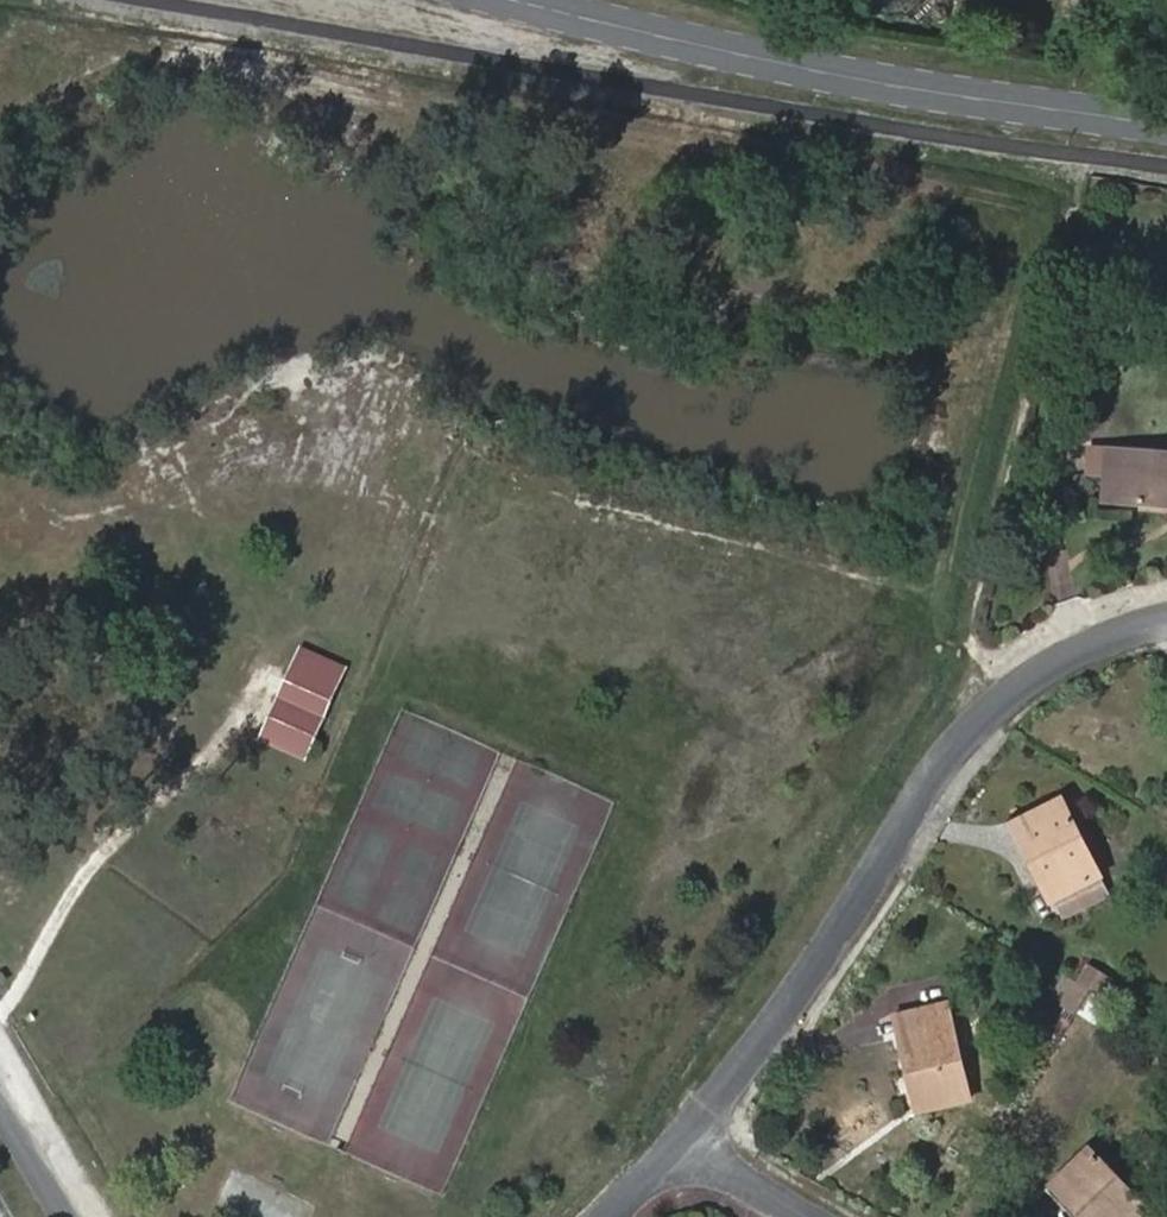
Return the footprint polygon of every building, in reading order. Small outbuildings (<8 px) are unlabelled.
[(1087,451),(1086,473),(1106,474),(1108,452),(1087,451)] [(1166,504),(1166,456),(1108,452),(1106,474),(1123,475),(1122,500),(1166,504)] [(1106,474),(1105,499),(1122,500),(1123,475),(1106,474)] [(340,682),(346,668),(301,649),(296,662),(340,682)] [(263,736),(308,755),(340,682),(296,662),(276,705),(263,736)] [(1095,881),(1098,879),(1061,802),(1012,827),(1049,903),(1057,899),(1095,881)] [(1057,899),(1065,916),(1102,896),(1095,881),(1057,899)] [(1107,1000),(1115,985),(1087,969),(1079,983),(1091,990),(1107,1000)] [(1075,1016),(1088,995),(1064,980),(1051,1002),(1075,1016)] [(918,1111),(966,1100),(945,1007),(896,1018),(918,1111)] [(1142,1207),(1087,1152),(1061,1179),(1088,1206),(1080,1215),(1082,1216),(1132,1216),(1142,1207)] [(1080,1215),(1088,1206),(1061,1179),(1052,1187),(1080,1215)]
